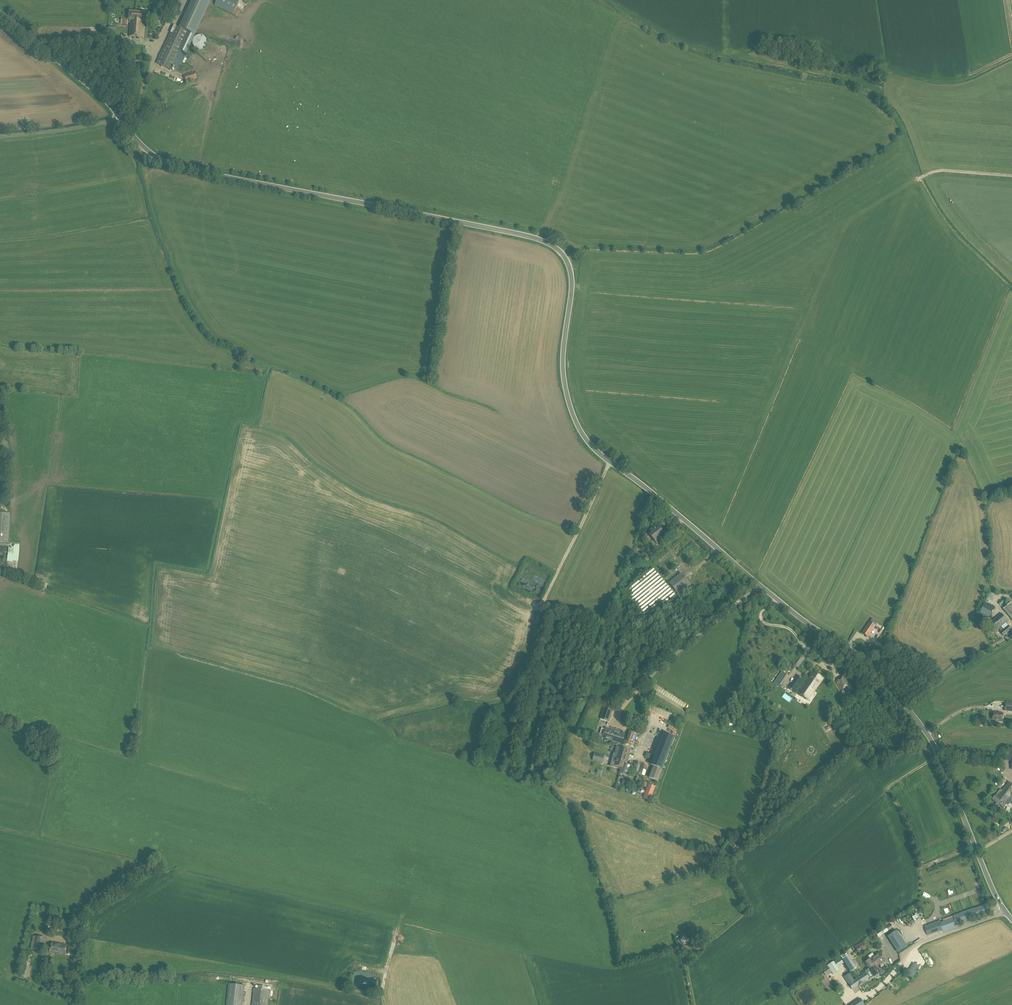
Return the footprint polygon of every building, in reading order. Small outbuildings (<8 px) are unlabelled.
[(179,27),(189,32),(180,51),(185,54),(211,0),(192,0),(179,27)] [(130,12),(130,17),(127,16),(127,19),(122,18),(121,24),(128,25),(128,22),(130,22),(128,37),(143,38),(145,21),(145,14),(130,12)] [(156,64),(171,71),(189,32),(174,25),(156,64)] [(207,40),(207,39),(206,38),(205,37),(204,36),(203,36),(202,35),(200,35),(199,35),(197,36),(196,37),(195,37),(194,38),(194,39),(193,40),(193,42),(193,43),(193,45),(194,46),(195,47),(196,48),(197,49),(198,50),(199,50),(201,50),(202,50),(203,49),(204,49),(205,48),(206,47),(207,45),(208,44),(208,42),(207,40)] [(197,79),(195,72),(183,76),(186,83),(197,79)] [(8,544),(10,514),(0,514),(0,543),(8,544)] [(654,530),(649,535),(657,544),(660,542),(658,540),(658,539),(657,538),(664,533),(657,524),(653,527),(654,529),(654,530)] [(17,545),(6,545),(6,557),(17,557),(17,545)] [(622,593),(647,622),(677,598),(653,568),(622,593)] [(669,583),(679,595),(691,585),(681,573),(669,583)] [(1004,593),(1004,577),(997,577),(996,593),(1004,593)] [(982,611),(989,616),(995,607),(987,602),(982,611)] [(1011,603),(1003,610),(1011,620),(1011,604),(1011,603)] [(1008,627),(1006,624),(1008,622),(1002,613),(988,624),(995,632),(1001,627),(1004,630),(1001,633),(1004,636),(1011,630),(1009,626),(1008,627)] [(869,621),(867,624),(861,633),(868,637),(876,626),(869,621)] [(601,642),(593,677),(598,679),(600,669),(598,669),(599,663),(601,664),(603,656),(602,656),(605,643),(601,642)] [(798,693),(808,700),(823,678),(813,672),(798,693)] [(794,691),(802,678),(797,675),(789,687),(794,691)] [(846,687),(850,692),(853,690),(844,676),(835,682),(841,691),(846,687)] [(778,687),(782,682),(777,678),(773,683),(778,687)] [(604,719),(609,720),(613,708),(603,705),(598,719),(604,721),(604,719)] [(993,720),(999,721),(1003,722),(1004,713),(995,712),(993,720)] [(660,733),(663,734),(665,731),(653,723),(649,729),(658,735),(660,733)] [(603,738),(622,744),(625,734),(606,728),(603,738)] [(645,757),(660,763),(658,768),(654,766),(649,778),(658,781),(673,741),(668,739),(665,747),(663,746),(662,747),(657,745),(655,750),(649,748),(645,757)] [(626,765),(627,764),(630,750),(618,747),(616,754),(614,754),(610,767),(621,769),(621,768),(624,768),(625,765),(626,765)] [(602,763),(604,756),(595,753),(593,760),(602,763)] [(641,764),(635,762),(632,774),(638,776),(641,764)] [(621,769),(620,773),(625,775),(625,773),(628,774),(629,770),(631,771),(633,765),(627,764),(626,765),(625,765),(624,768),(621,768),(621,769)] [(1011,799),(1011,785),(1008,783),(1002,790),(1001,790),(993,800),(997,803),(996,804),(998,806),(999,806),(1000,805),(1004,809),(1007,805),(1008,805),(1011,801),(1011,800),(1011,799)] [(648,784),(643,798),(650,800),(655,787),(648,784)] [(954,918),(940,922),(943,931),(944,933),(958,927),(957,926),(990,914),(988,907),(987,904),(953,916),(954,918)] [(928,936),(943,931),(940,922),(940,921),(924,926),(928,936)] [(53,935),(70,938),(71,929),(55,926),(53,935)] [(888,931),(886,928),(885,926),(879,930),(882,935),(888,931)] [(899,937),(896,931),(888,936),(892,942),(899,937)] [(691,944),(691,936),(682,933),(677,941),(682,948),(689,945),(691,944)] [(31,949),(44,952),(46,938),(33,936),(31,949)] [(892,958),(909,946),(903,939),(886,951),(892,958)] [(50,952),(66,955),(68,945),(52,942),(50,952)] [(855,947),(858,952),(866,948),(863,943),(855,947)] [(876,968),(876,967),(885,961),(880,953),(865,963),(869,970),(875,966),(876,968)] [(47,976),(50,964),(45,963),(44,965),(39,964),(36,977),(42,978),(42,975),(47,976)] [(826,977),(832,973),(827,966),(822,970),(826,977)] [(877,969),(876,967),(876,968),(875,966),(869,970),(874,977),(880,973),(881,974),(883,972),(883,971),(878,968),(877,969)] [(854,981),(849,974),(844,977),(852,989),(869,978),(866,973),(854,981)] [(245,986),(229,984),(227,1004),(243,1004),(245,986)] [(270,990),(254,988),(252,1004),(269,1004),(270,990)]
